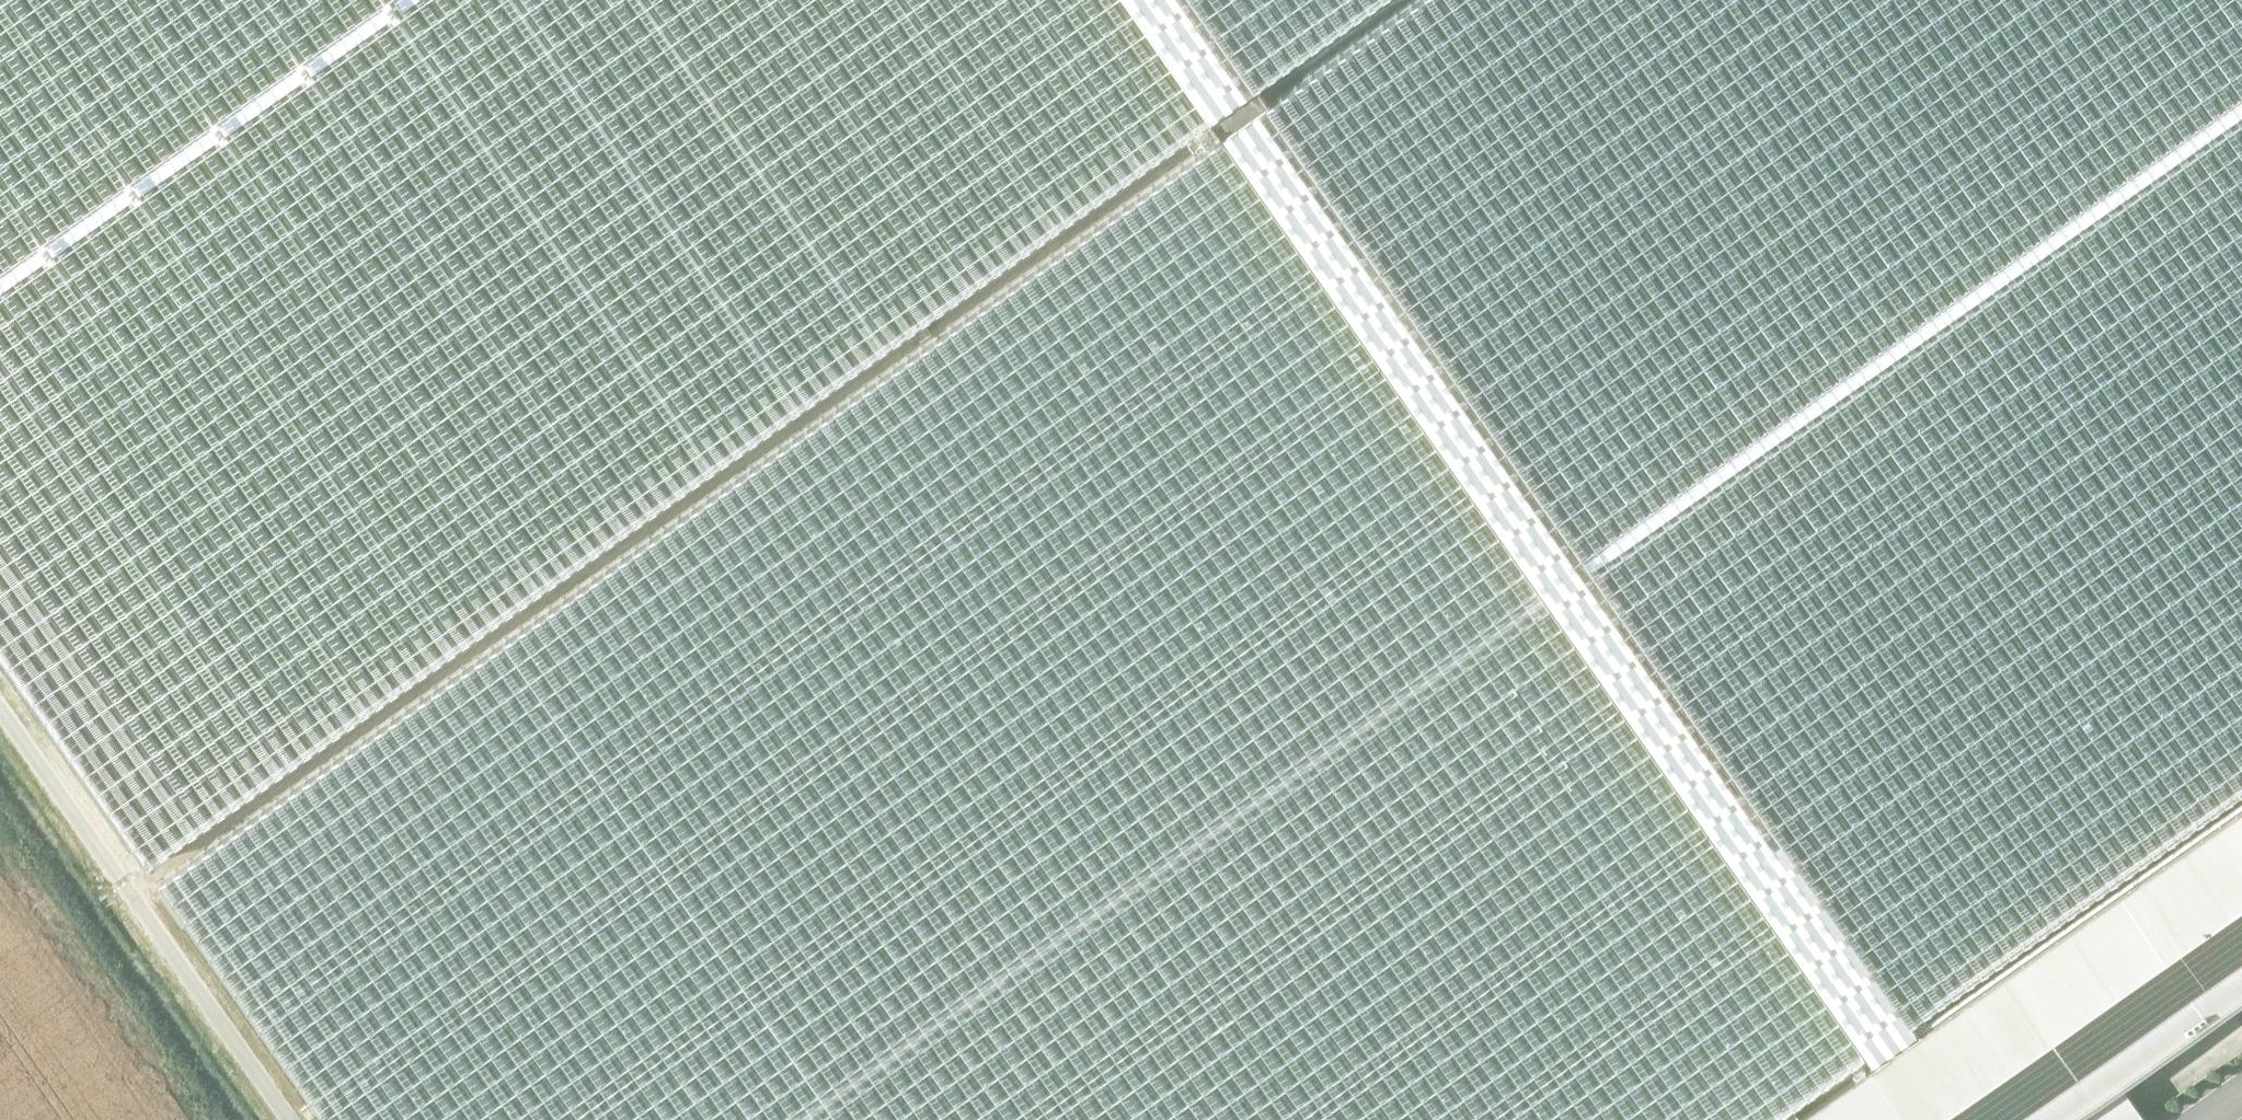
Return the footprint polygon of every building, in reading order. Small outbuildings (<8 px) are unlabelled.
[(139,839),(1197,95),(1224,134),(159,880),(328,1119),(1767,1119),(1868,1050),(1876,1061),(1868,1067),(1906,1119),(2073,1119),(2086,1111),(2092,1119),(2145,1119),(2147,1119),(2122,1084),(2241,998),(2241,805),(1918,1033),(1909,1022),(2241,788),(2241,0),(1421,0),(1269,107),(1254,87),(1378,0),(0,0),(0,641),(139,839)]
